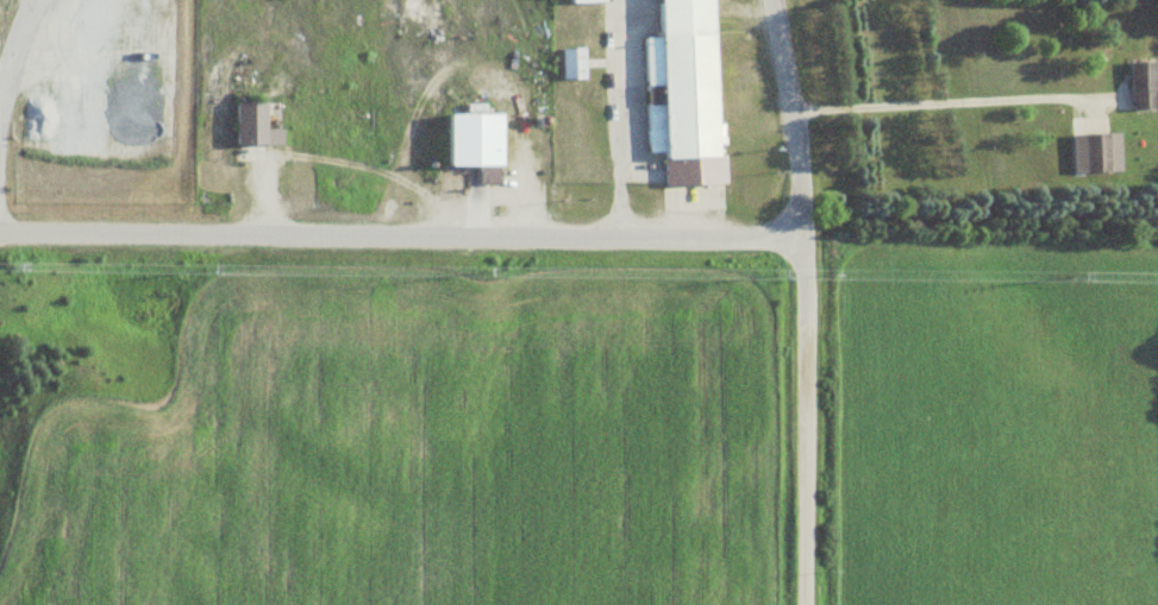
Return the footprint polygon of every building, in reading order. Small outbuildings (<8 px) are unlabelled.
[(717,36),(644,38),(647,155),(664,155),(665,188),(721,186),(717,36)] [(584,50),(562,51),(563,81),(585,81),(584,50)] [(1156,63),(1128,63),(1128,111),(1156,111),(1156,63)] [(281,147),(281,132),(265,132),(265,105),(236,105),(236,147),(281,147)] [(447,117),(447,168),(477,168),(477,186),(500,186),(500,117),(447,117)] [(1109,135),(1081,135),(1081,175),(1109,175),(1109,135)]
